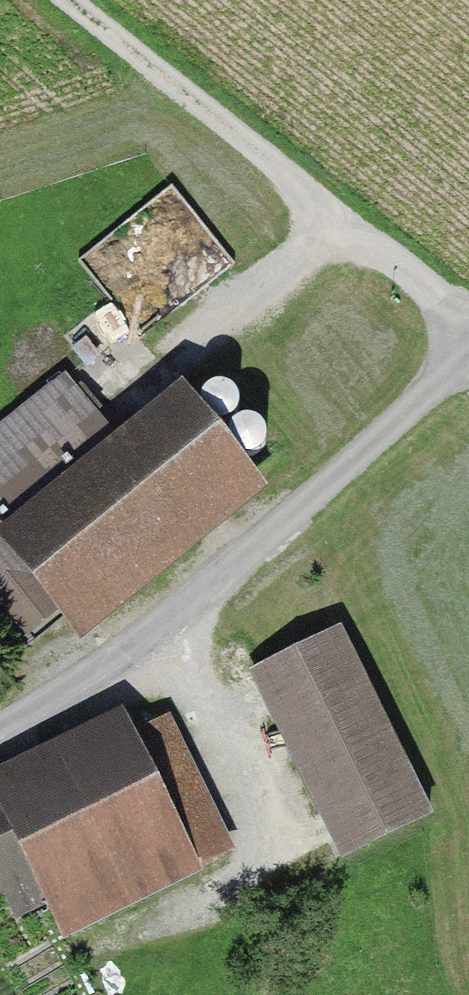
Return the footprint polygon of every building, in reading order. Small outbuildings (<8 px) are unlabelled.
[(155,331),(243,258),(170,171),(82,244),(155,331)] [(6,519),(84,607),(283,433),(206,345),(6,519)] [(0,411),(0,607),(47,566),(6,519),(114,425),(58,360),(0,411)] [(343,865),(434,818),(336,631),(245,678),(343,865)] [(239,837),(162,680),(0,759),(0,778),(38,855),(69,920),(239,837)] [(38,855),(0,778),(0,874),(38,855)]
